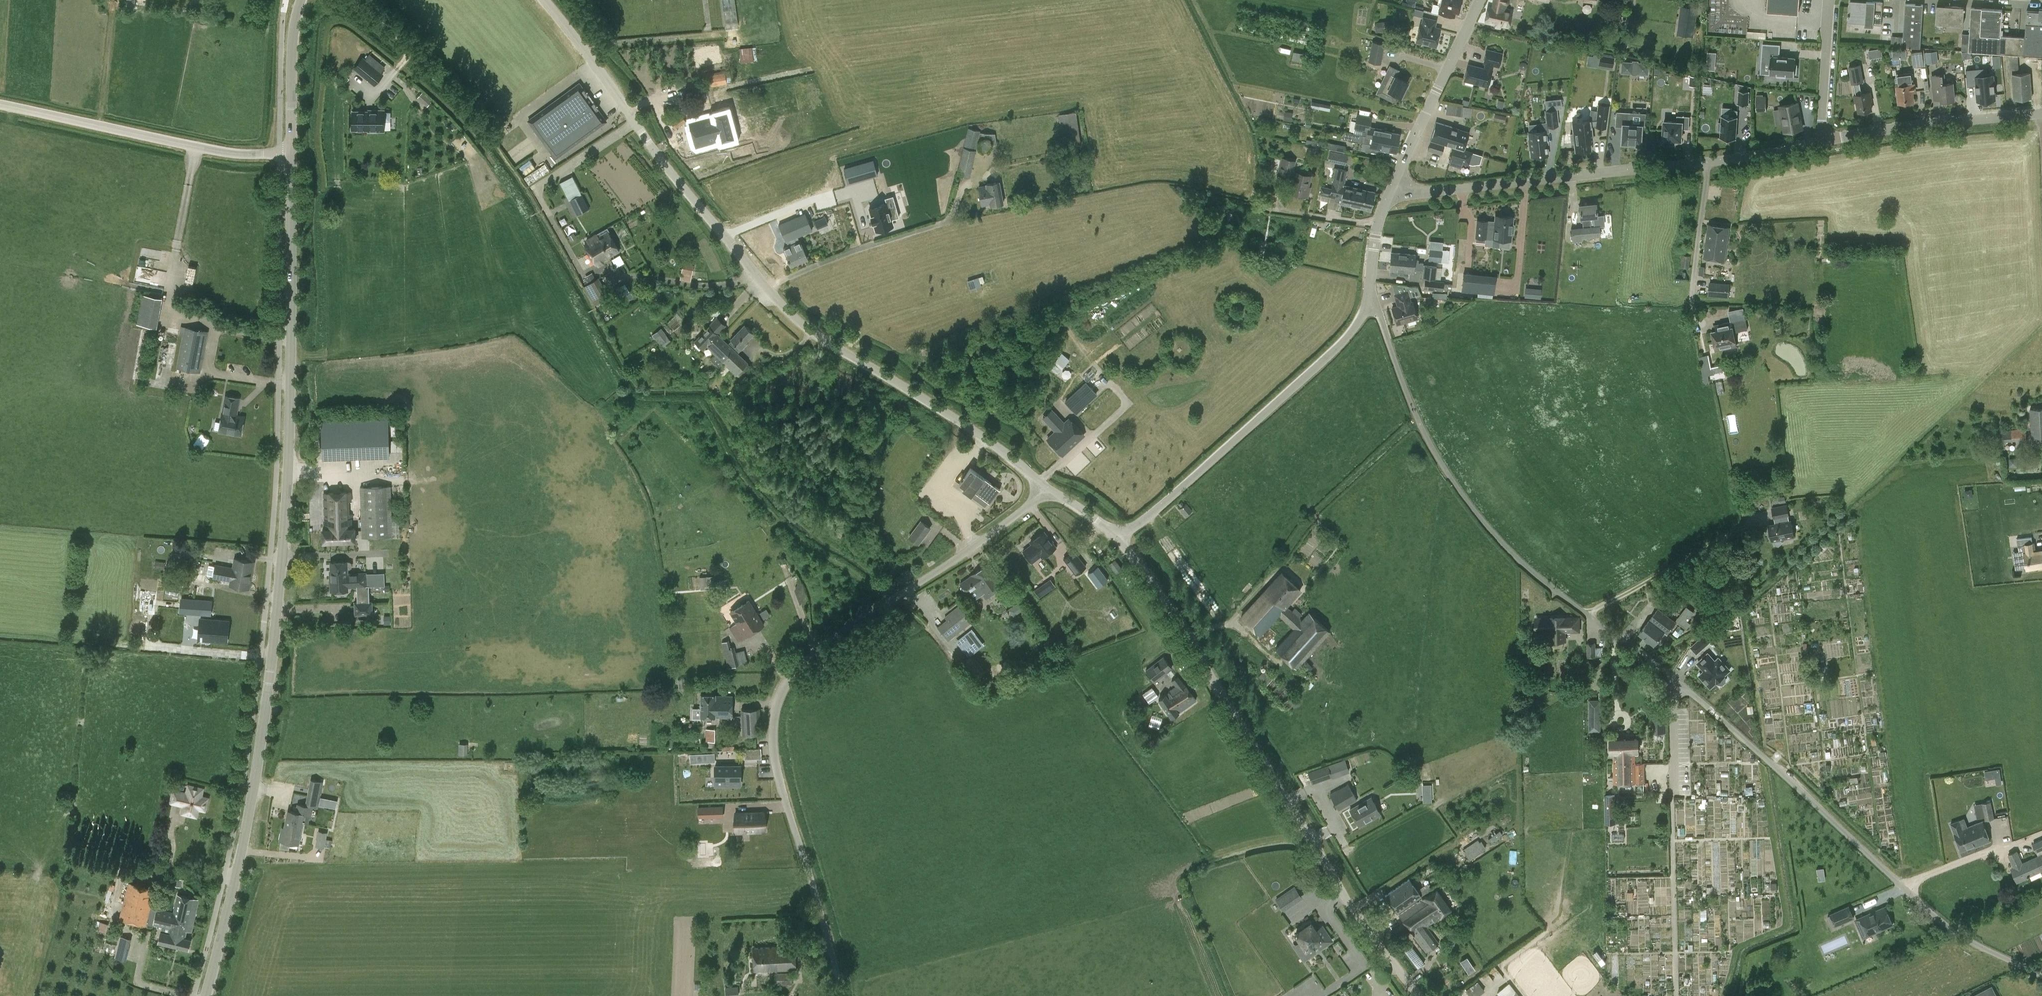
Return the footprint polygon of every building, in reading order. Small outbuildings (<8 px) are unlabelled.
[(725,29),(738,28),(735,0),(722,0),(725,29)] [(1441,6),(1439,12),(1454,16),(1455,10),(1459,11),(1461,0),(1441,0),(1439,6),(1441,6)] [(1491,5),(1488,5),(1484,21),(1508,27),(1512,10),(1506,9),(1507,6),(1507,5),(1508,4),(1509,3),(1510,1),(1510,0),(1492,0),(1491,5)] [(1747,31),(1748,15),(1730,15),(1730,0),(1712,0),(1711,17),(1732,18),(1732,27),(1724,27),(1724,31),(1747,31)] [(1767,10),(1799,12),(1799,0),(1768,0),(1767,10)] [(1847,16),(1849,16),(1849,20),(1865,21),(1865,25),(1873,26),(1874,24),(1881,24),(1883,2),(1875,1),(1875,0),(1869,0),(1867,0),(1866,4),(1850,3),(1850,14),(1847,14),(1847,16)] [(1894,46),(1902,46),(1920,47),(1923,5),(1905,4),(1903,36),(1895,36),(1894,46)] [(1937,5),(1935,23),(1963,25),(1964,9),(1965,9),(1966,8),(1964,8),(1964,7),(1937,5)] [(1411,26),(1418,27),(1422,8),(1414,7),(1411,26)] [(2017,53),(2019,36),(2001,35),(2002,9),(1971,7),(1970,34),(1969,50),(2017,53)] [(1681,10),(1678,35),(1691,37),(1693,37),(1696,12),(1693,12),(1681,10)] [(2017,53),(2041,55),(2041,11),(2027,10),(2025,36),(2019,36),(2017,53)] [(1421,22),(1416,40),(1436,45),(1440,27),(1434,26),(1436,19),(1423,16),(1422,23),(1421,22)] [(1387,21),(1374,23),(1375,32),(1389,30),(1387,21)] [(1961,50),(1969,50),(1970,34),(1962,33),(1961,50)] [(1345,52),(1355,49),(1352,40),(1342,44),(1345,52)] [(1372,41),(1368,62),(1381,64),(1385,44),(1372,41)] [(1779,57),(1780,45),(1763,43),(1762,56),(1765,56),(1764,62),(1770,63),(1769,72),(1777,73),(1777,76),(1786,77),(1786,73),(1795,74),(1795,73),(1797,73),(1797,64),(1795,64),(1796,58),(1779,57)] [(753,46),(739,47),(740,61),(753,61),(753,46)] [(1485,64),(1483,68),(1469,64),(1464,80),(1487,86),(1492,70),(1493,70),(1494,66),(1499,67),(1503,53),(1487,48),(1482,63),(1485,64)] [(1902,59),(1901,50),(1892,51),(1892,59),(1902,59)] [(1911,51),(1913,67),(1924,66),(1922,50),(1911,51)] [(1306,54),(1293,51),(1292,60),(1304,62),(1306,54)] [(1707,51),(1706,67),(1715,68),(1716,51),(1707,51)] [(1925,52),(1926,64),(1938,62),(1937,51),(1925,52)] [(1588,55),(1587,65),(1599,67),(1599,65),(1612,67),(1614,57),(1593,54),(1593,56),(1588,55)] [(375,84),(383,74),(363,58),(355,68),(375,84)] [(2009,59),(2009,70),(2019,69),(2018,58),(2009,59)] [(1620,73),(1632,74),(1632,75),(1636,75),(1636,74),(1648,75),(1649,63),(1638,62),(1638,60),(1632,60),(1632,61),(1621,61),(1620,73)] [(1864,82),(1861,64),(1848,66),(1852,84),(1854,84),(1860,83),(1864,82)] [(1976,86),(1977,91),(1976,91),(1976,92),(1977,92),(1977,101),(1995,99),(1995,91),(1994,91),(1994,84),(1993,75),(1985,76),(1984,68),(1966,69),(1968,86),(1976,85),(1976,86)] [(724,71),(709,73),(711,86),(727,83),(727,82),(732,81),(732,79),(731,79),(730,71),(725,72),(724,71)] [(1394,76),(1386,72),(1376,93),(1393,102),(1397,94),(1401,96),(1408,82),(1394,75),(1394,76)] [(1915,91),(1914,83),(1913,83),(1911,72),(1896,74),(1900,102),(1913,100),(1912,91),(1915,91)] [(2012,73),(2014,98),(2032,97),(2030,72),(2012,73)] [(1955,99),(1953,82),(1946,83),(1945,73),(1931,75),(1932,91),(1941,90),(1942,100),(1955,99)] [(586,91),(586,92),(579,83),(528,120),(535,129),(556,157),(606,120),(598,108),(599,107),(594,101),(586,91)] [(1870,91),(1862,92),(1860,83),(1854,84),(1855,94),(1854,94),(1855,101),(1857,101),(1859,112),(1865,110),(1865,112),(1871,111),(1870,109),(1872,109),(1870,101),(1872,100),(1870,91)] [(1738,104),(1748,104),(1749,90),(1739,90),(1738,104)] [(422,92),(417,98),(420,101),(425,95),(422,92)] [(1766,111),(1766,96),(1762,96),(1762,92),(1756,92),(1756,111),(1766,111)] [(1780,105),(1785,131),(1802,128),(1798,102),(1780,105)] [(1462,116),(1464,106),(1448,103),(1446,113),(1462,116)] [(1576,151),(1591,149),(1590,141),(1593,141),(1591,126),(1596,125),(1596,126),(1606,127),(1609,106),(1599,104),(1598,110),(1591,109),(1590,119),(1573,121),(1574,133),(1570,133),(1571,143),(1575,142),(1576,151)] [(1540,155),(1549,154),(1546,132),(1549,131),(1548,125),(1558,124),(1557,109),(1546,110),(1547,122),(1539,123),(1540,130),(1529,131),(1530,139),(1528,139),(1529,149),(1531,149),(1531,156),(1533,156),(1534,157),(1540,156),(1540,155)] [(369,112),(352,112),(352,129),(368,129),(368,132),(376,132),(376,130),(384,130),(384,120),(390,120),(390,112),(384,112),(384,110),(369,110),(369,112)] [(689,122),(696,147),(721,140),(734,137),(727,110),(714,114),(715,115),(689,122)] [(1722,115),(1721,122),(1718,122),(1718,130),(1721,130),(1720,137),(1736,138),(1737,116),(1738,110),(1732,110),(1731,115),(1722,115)] [(1616,111),(1615,125),(1622,125),(1621,142),(1640,144),(1642,124),(1630,124),(1630,112),(1616,111)] [(669,119),(675,128),(686,121),(680,112),(669,119)] [(1059,114),(1064,147),(1081,144),(1076,112),(1059,114)] [(1372,116),(1357,113),(1354,128),(1353,133),(1358,134),(1378,138),(1398,142),(1400,133),(1382,130),(1382,128),(1370,126),(1372,116)] [(1689,129),(1690,116),(1677,115),(1677,121),(1665,121),(1663,141),(1666,141),(1666,143),(1672,144),(1672,142),(1675,142),(1675,139),(1682,140),(1682,129),(1689,129)] [(1436,122),(1427,150),(1442,154),(1445,144),(1454,147),(1451,158),(1469,164),(1473,152),(1464,149),(1469,132),(1436,122)] [(968,127),(957,174),(969,177),(977,144),(978,144),(977,146),(978,149),(979,151),(981,152),(984,153),(986,153),(988,152),(990,150),(991,148),(991,145),(996,144),(994,133),(980,132),(980,130),(968,127)] [(1378,138),(1358,134),(1353,133),(1344,132),(1343,139),(1361,142),(1367,144),(1366,151),(1380,153),(1381,149),(1396,152),(1398,142),(1378,138)] [(1323,142),(1322,146),(1335,149),(1337,144),(1323,141),(1323,142)] [(1333,167),(1334,162),(1346,164),(1348,154),(1330,150),(1330,148),(1327,148),(1323,165),(1333,167)] [(1291,178),(1293,178),(1290,192),(1305,196),(1311,175),(1295,171),(1295,172),(1293,171),(1296,160),(1281,157),(1276,175),(1291,179),(1291,178)] [(848,184),(878,175),(873,160),(844,169),(848,184)] [(1343,192),(1342,193),(1346,194),(1346,197),(1350,198),(1350,196),(1372,202),(1375,191),(1344,184),(1347,170),(1336,167),(1331,185),(1339,187),(1338,191),(1343,192)] [(986,185),(979,186),(982,205),(990,203),(990,205),(1003,203),(999,181),(986,183),(986,185)] [(1342,193),(1343,192),(1338,191),(1339,187),(1331,185),(1331,188),(1320,186),(1318,194),(1335,198),(1334,201),(1340,203),(1370,210),(1372,202),(1350,196),(1350,198),(1346,197),(1346,194),(1342,193)] [(589,209),(581,194),(569,200),(567,196),(563,198),(572,218),(589,209)] [(884,198),(867,203),(875,231),(893,226),(889,215),(897,212),(894,203),(886,205),(884,198)] [(1596,202),(1579,204),(1581,218),(1582,218),(1583,227),(1572,228),(1573,241),(1581,240),(1581,238),(1601,236),(1600,225),(1605,224),(1604,215),(1598,216),(1596,202)] [(789,245),(783,247),(788,259),(787,259),(788,261),(789,261),(791,265),(808,258),(800,240),(797,241),(795,237),(812,230),(806,215),(798,218),(797,216),(778,224),(786,241),(787,241),(789,245)] [(1496,215),(1495,224),(1493,238),(1493,246),(1498,246),(1499,239),(1510,240),(1511,232),(1513,233),(1514,225),(1512,224),(1512,217),(1496,215)] [(826,217),(814,219),(816,227),(827,225),(826,217)] [(1493,238),(1495,224),(1487,223),(1487,221),(1477,220),(1476,237),(1476,241),(1484,242),(1484,238),(1493,238)] [(1709,224),(1705,257),(1725,260),(1730,227),(1709,224)] [(597,233),(609,256),(619,250),(607,227),(603,230),(597,233)] [(574,232),(568,236),(571,241),(576,237),(574,232)] [(588,242),(585,244),(595,264),(597,263),(599,265),(604,263),(602,260),(609,256),(597,233),(590,237),(587,239),(588,242)] [(1428,261),(1441,262),(1442,249),(1429,248),(1428,261)] [(1423,263),(1418,262),(1418,259),(1415,259),(1416,254),(1391,251),(1390,262),(1423,265),(1423,269),(1424,269),(1423,277),(1435,278),(1436,266),(1424,265),(1423,265),(1423,263)] [(1682,254),(1681,266),(1689,267),(1691,256),(1682,254)] [(1410,272),(1409,280),(1422,281),(1423,269),(1423,265),(1390,262),(1390,270),(1410,272)] [(684,263),(681,275),(691,277),(694,265),(684,263)] [(592,272),(584,276),(586,279),(583,281),(585,284),(596,279),(592,272)] [(1463,273),(1461,291),(1477,292),(1479,274),(1463,273)] [(1493,293),(1495,275),(1479,274),(1477,292),(1493,293)] [(609,296),(598,277),(584,286),(595,305),(609,296)] [(982,286),(979,277),(972,280),(975,288),(982,286)] [(1425,279),(1424,287),(1442,289),(1443,281),(1425,279)] [(1730,283),(1709,282),(1708,296),(1729,298),(1730,283)] [(1541,289),(1537,289),(1526,288),(1525,296),(1540,298),(1541,289)] [(1412,302),(1411,303),(1407,291),(1395,295),(1398,306),(1392,308),(1397,324),(1417,318),(1412,302)] [(158,328),(163,298),(143,294),(137,324),(158,328)] [(606,307),(610,315),(616,311),(612,304),(606,307)] [(717,333),(725,324),(717,317),(695,340),(703,348),(706,344),(715,352),(714,353),(736,374),(748,362),(736,351),(727,343),(717,333)] [(1713,331),(1717,350),(1737,345),(1734,332),(1748,329),(1746,318),(1723,323),(1724,329),(1713,331)] [(745,342),(753,333),(744,325),(731,339),(727,343),(736,351),(740,347),(742,349),(747,343),(745,342)] [(208,331),(181,326),(179,335),(183,336),(177,367),(200,371),(208,331)] [(666,332),(659,337),(663,343),(670,338),(666,332)] [(1061,353),(1054,363),(1054,364),(1050,368),(1058,374),(1069,359),(1061,353)] [(1709,355),(1699,357),(1704,383),(1709,382),(1708,375),(1715,374),(1715,373),(1724,372),(1723,365),(1711,367),(1709,355)] [(1084,405),(1097,393),(1096,392),(1087,383),(1066,402),(1075,413),(1084,405)] [(241,434),(244,416),(236,415),(239,397),(226,395),(223,413),(222,413),(219,430),(241,434)] [(2032,437),(2041,436),(2041,408),(2030,408),(2032,437)] [(1737,413),(1728,414),(1729,429),(1737,428),(1737,413)] [(1047,439),(1062,455),(1084,434),(1069,418),(1047,439)] [(389,456),(388,420),(321,422),(323,458),(389,456)] [(1989,442),(2003,441),(2026,439),(2026,429),(1988,432),(1989,442)] [(199,439),(194,446),(200,451),(205,444),(199,439)] [(391,440),(391,452),(403,451),(403,440),(391,440)] [(962,488),(985,505),(988,501),(990,502),(999,489),(970,467),(959,483),(963,486),(962,488)] [(392,535),(390,485),(360,486),(362,536),(392,535)] [(323,528),(323,541),(355,541),(355,527),(352,528),(351,492),(324,493),(325,528),(323,528)] [(1785,496),(1771,499),(1772,504),(1787,502),(1785,496)] [(1180,508),(1186,515),(1192,510),(1186,503),(1184,504),(1182,501),(1179,504),(1181,507),(1180,508)] [(1768,524),(1772,540),(1773,539),(1774,543),(1776,544),(1780,543),(1782,542),(1781,538),(1794,535),(1791,520),(1789,520),(1788,514),(1789,514),(1787,506),(1772,509),(1774,517),(1775,516),(1777,523),(1768,524)] [(921,521),(909,536),(918,543),(930,528),(921,521)] [(1043,557),(1055,547),(1043,531),(1031,541),(1032,544),(1023,551),(1031,562),(1041,555),(1043,557)] [(2017,538),(2018,546),(2024,545),(2024,550),(2019,551),(2021,568),(2027,567),(2027,568),(2041,565),(2041,552),(2041,551),(2033,552),(2032,544),(2034,544),(2034,543),(2033,543),(2032,537),(2017,538)] [(1073,551),(1064,558),(1076,574),(1085,566),(1073,551)] [(249,588),(254,560),(235,557),(233,567),(216,564),(213,577),(231,580),(230,584),(249,588)] [(1109,563),(1116,572),(1121,568),(1115,559),(1109,563)] [(155,569),(165,570),(166,562),(156,561),(155,569)] [(330,561),(331,575),(330,575),(330,590),(348,590),(348,586),(357,586),(358,601),(355,601),(355,615),(374,615),(373,601),(370,601),(370,585),(366,585),(366,572),(356,572),(356,577),(348,578),(348,569),(350,569),(352,567),(352,563),(350,561),(347,561),(330,561)] [(1004,584),(988,563),(960,583),(968,595),(979,588),(986,597),(1004,584)] [(1087,573),(1098,587),(1108,579),(1097,566),(1087,573)] [(1276,648),(1297,667),(1330,631),(1309,612),(1302,620),(1299,618),(1301,616),(1303,614),(1295,607),(1292,611),(1286,606),(1300,590),(1281,573),(1241,616),(1260,634),(1278,614),(1294,628),(1276,648)] [(700,576),(700,578),(701,589),(714,588),(713,577),(713,575),(700,576)] [(138,615),(158,616),(159,577),(139,576),(138,615)] [(1050,579),(1034,590),(1040,597),(1056,586),(1050,579)] [(799,599),(808,596),(801,582),(793,586),(799,599)] [(1016,600),(1018,598),(1013,590),(1010,592),(1016,600)] [(213,600),(181,597),(180,612),(211,615),(213,600)] [(743,603),(730,611),(737,623),(756,611),(748,599),(747,600),(746,599),(742,601),(743,603)] [(1024,608),(1020,602),(1009,610),(1013,616),(1024,608)] [(1696,607),(1691,603),(1677,621),(1688,629),(1695,621),(1692,619),(1701,607),(1697,605),(1696,607)] [(948,641),(973,622),(960,605),(945,617),(947,620),(937,627),(948,641)] [(761,610),(765,617),(770,614),(766,607),(761,610)] [(1639,633),(1654,644),(1664,631),(1667,633),(1676,622),(1658,608),(1639,633)] [(737,640),(764,624),(756,611),(737,623),(730,628),(737,640)] [(1578,632),(1578,617),(1538,617),(1538,628),(1550,628),(1550,641),(1564,640),(1564,632),(1578,632)] [(203,627),(201,639),(224,642),(227,621),(199,618),(198,627),(203,627)] [(1678,637),(1683,630),(1678,626),(1673,633),(1678,637)] [(967,656),(984,645),(973,628),(956,638),(967,656)] [(1711,640),(1705,634),(1690,647),(1696,653),(1711,640)] [(730,666),(741,663),(736,645),(731,646),(728,635),(722,637),(730,666)] [(1587,642),(1588,655),(1596,655),(1595,642),(1587,642)] [(963,662),(974,679),(982,673),(970,656),(963,662)] [(1155,680),(1172,667),(1163,656),(1146,669),(1155,680)] [(1726,673),(1715,661),(1710,666),(1703,658),(1698,662),(1705,670),(1699,675),(1710,687),(1716,681),(1718,683),(1722,684),(1725,681),(1725,677),(1723,675),(1726,673)] [(1598,663),(1593,668),(1596,672),(1601,667),(1598,663)] [(1827,675),(1826,668),(1825,668),(1825,666),(1818,667),(1819,676),(1827,675)] [(1158,700),(1171,717),(1178,712),(1195,699),(1178,675),(1171,680),(1175,685),(1168,691),(1169,692),(1158,700)] [(1153,688),(1144,694),(1150,703),(1159,697),(1153,688)] [(701,716),(717,716),(717,717),(731,717),(732,696),(715,695),(715,694),(701,693),(701,716)] [(1601,731),(1602,699),(1590,699),(1589,731),(1601,731)] [(741,708),(742,733),(760,733),(759,708),(741,708)] [(1149,724),(1159,726),(1161,716),(1151,714),(1149,724)] [(715,741),(716,729),(706,729),(706,741),(715,741)] [(1626,762),(1635,762),(1635,755),(1639,755),(1638,738),(1625,738),(1625,736),(1618,736),(1618,738),(1611,739),(1611,752),(1614,752),(1614,762),(1626,762)] [(468,755),(468,743),(459,743),(459,754),(468,755)] [(761,757),(761,747),(744,748),(745,758),(761,757)] [(715,762),(714,753),(690,754),(690,764),(715,762)] [(1635,763),(1635,762),(1626,762),(1614,762),(1614,783),(1644,782),(1643,763),(1635,763)] [(739,783),(739,784),(740,783),(740,764),(715,764),(715,783),(716,783),(739,783)] [(1311,783),(1329,777),(1325,766),(1308,772),(1311,783)] [(1986,779),(1995,778),(1996,784),(2002,784),(1999,768),(1984,771),(1986,779)] [(318,806),(322,781),(311,779),(306,803),(318,806)] [(1421,783),(1422,801),(1431,801),(1431,783),(1421,783)] [(1330,794),(1338,809),(1356,799),(1348,784),(1330,794)] [(203,788),(188,785),(187,791),(185,792),(174,789),(171,801),(182,804),(184,806),(182,812),(196,815),(198,807),(205,809),(207,797),(201,796),(203,788)] [(1616,824),(1616,795),(1605,795),(1606,824),(1616,824)] [(319,804),(326,806),(328,798),(321,797),(319,804)] [(1359,825),(1359,826),(1380,814),(1371,798),(1353,807),(1350,810),(1355,820),(1359,825)] [(1995,818),(1991,801),(1982,803),(1986,820),(1995,818)] [(280,840),(282,840),(280,847),(290,849),(291,842),(298,843),(303,820),(308,821),(311,806),(298,804),(297,812),(290,810),(288,817),(287,817),(284,832),(281,831),(280,840)] [(704,805),(704,816),(722,815),(722,805),(704,805)] [(764,829),(763,812),(748,813),(748,811),(735,812),(735,831),(749,830),(748,829),(764,829)] [(1983,821),(1968,826),(1965,818),(1951,823),(1955,833),(1954,833),(1961,851),(1975,845),(1976,846),(1991,841),(1983,821)] [(319,830),(316,846),(325,848),(325,846),(331,847),(332,840),(327,839),(328,832),(319,830)] [(2039,856),(2041,855),(2041,839),(2033,844),(2037,853),(2037,852),(2039,856)] [(1470,859),(1485,849),(1479,841),(1465,852),(1470,859)] [(2017,872),(2014,873),(2018,881),(2030,876),(2029,875),(2041,869),(2041,855),(2039,856),(2023,863),(2017,851),(2009,855),(2017,872)] [(1385,895),(1397,912),(1421,895),(1410,878),(1385,895)] [(200,899),(178,894),(174,911),(157,907),(157,908),(151,907),(156,888),(129,882),(120,918),(162,928),(162,929),(164,929),(166,919),(172,921),(173,918),(194,923),(200,899)] [(1276,899),(1284,911),(1302,898),(1294,887),(1276,899)] [(1399,915),(1426,952),(1439,943),(1427,926),(1451,909),(1436,889),(1399,915)] [(1849,906),(1830,914),(1835,925),(1854,917),(1849,906)] [(1885,906),(1860,917),(1868,935),(1893,924),(1885,906)] [(158,941),(189,949),(191,939),(186,938),(188,931),(193,932),(194,923),(173,918),(172,921),(166,919),(164,929),(162,929),(161,931),(161,930),(158,941)] [(99,928),(106,930),(107,924),(100,922),(99,928)] [(1310,923),(1296,934),(1310,955),(1331,940),(1322,926),(1315,931),(1310,923)] [(120,935),(115,957),(126,959),(131,937),(120,935)] [(1410,945),(1403,949),(1414,964),(1421,959),(1410,945)] [(795,946),(753,948),(754,970),(796,968),(795,946)] [(1428,958),(1422,948),(1417,951),(1424,961),(1428,958)] [(1599,962),(1604,959),(1596,949),(1592,952),(1599,962)] [(1590,952),(1587,955),(1596,966),(1600,963),(1590,952)] [(792,972),(777,973),(778,985),(793,984),(792,972)] [(1485,990),(1478,981),(1466,991),(1470,995),(1478,995),(1485,990)] [(1497,992),(1501,995),(1520,995),(1510,983),(1497,992)] [(1991,987),(1973,995),(1996,995),(1991,987)]
